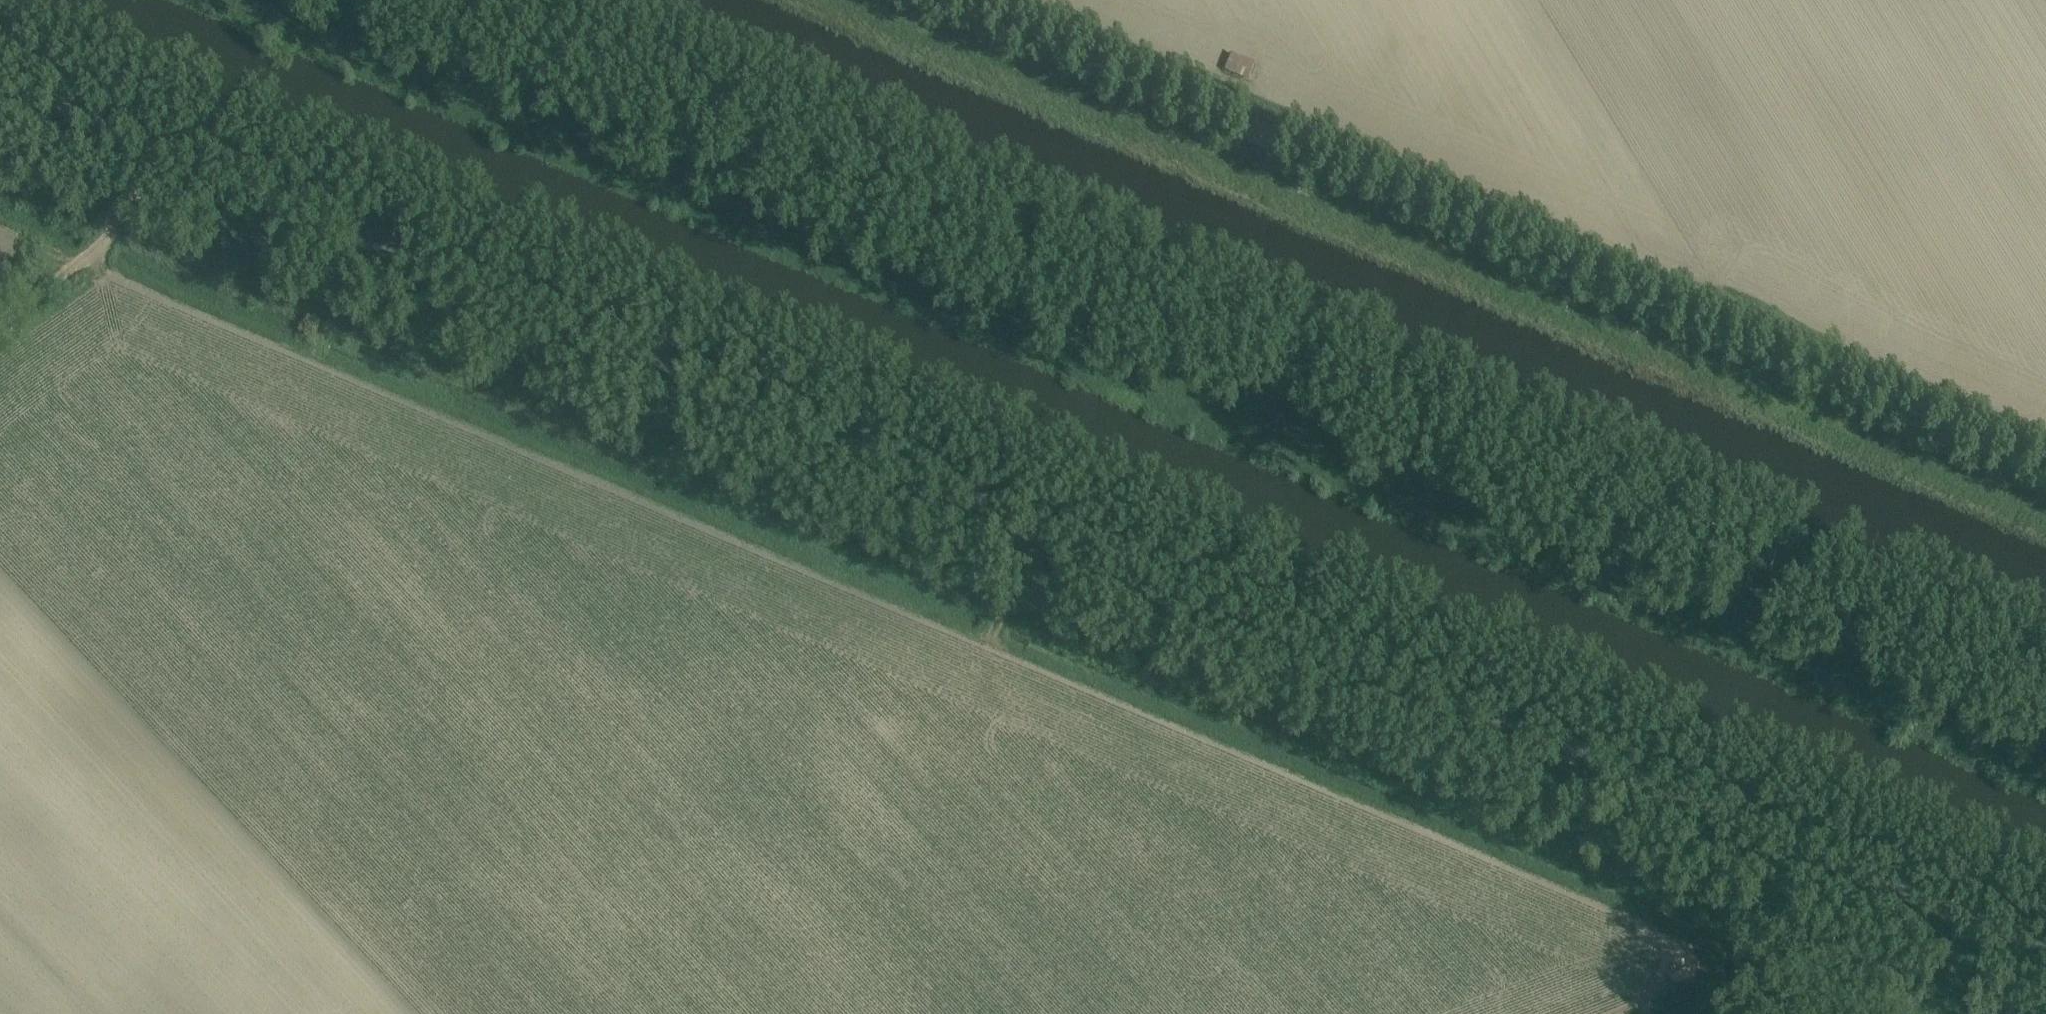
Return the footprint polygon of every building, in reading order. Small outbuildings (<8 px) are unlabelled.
[(1231,55),(1224,71),(1248,81),(1255,65),(1231,55)]
